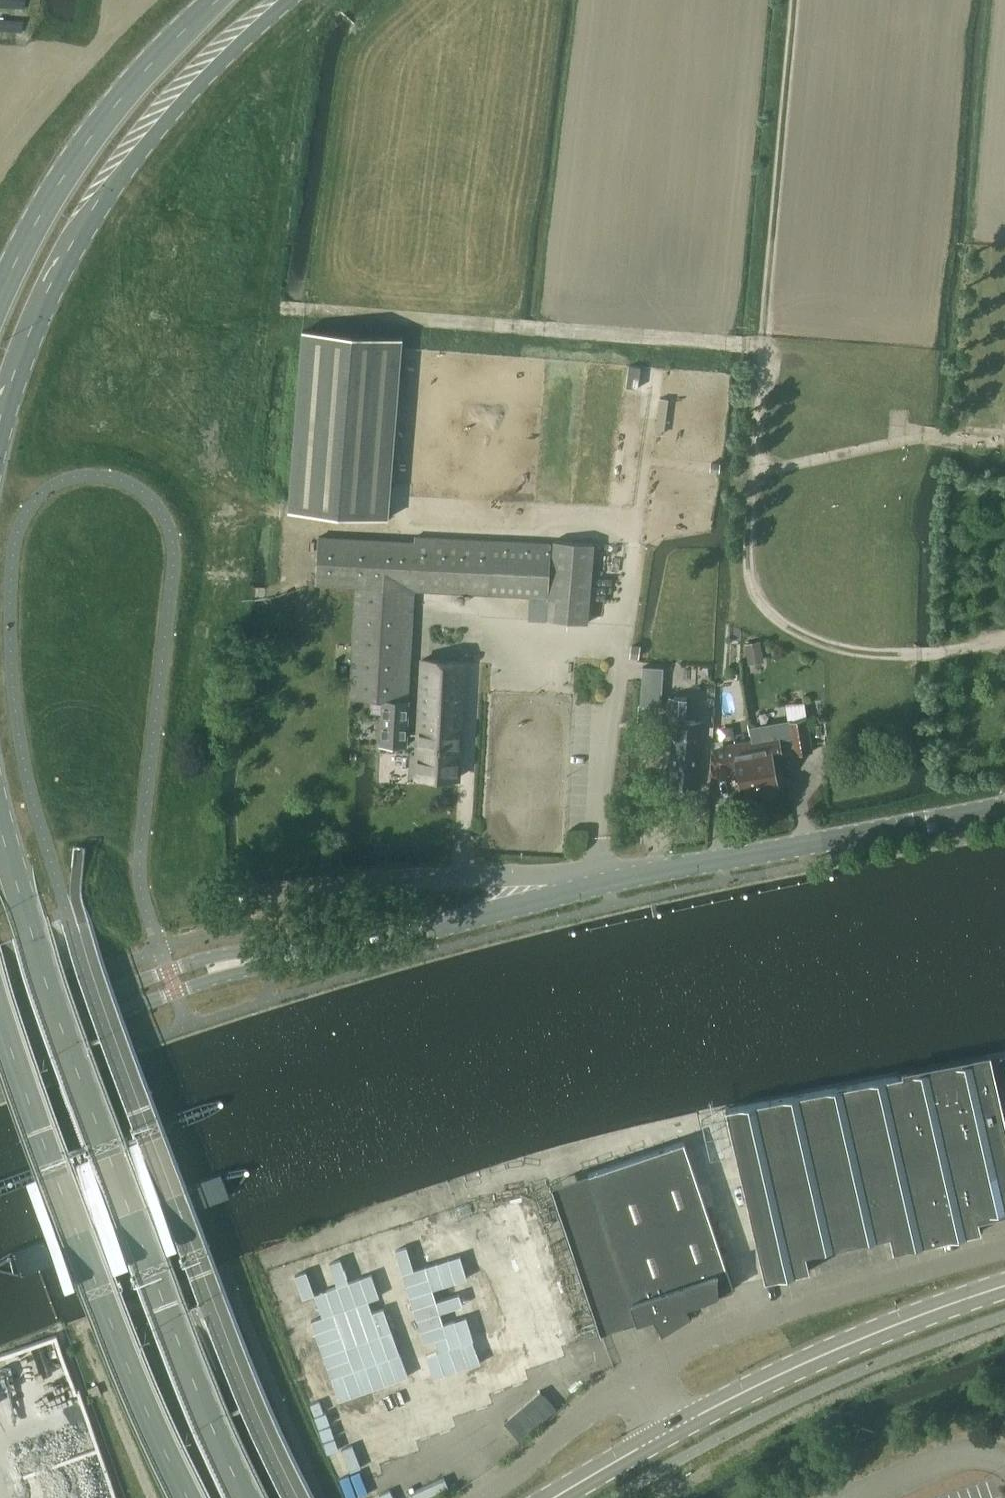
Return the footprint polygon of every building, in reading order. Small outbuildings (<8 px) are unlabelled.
[(403,338),(303,330),(289,510),(389,517),(403,338)] [(350,697),(384,698),(408,700),(411,657),(414,588),(492,592),(549,595),(551,542),(415,536),(415,541),(319,536),(317,583),(356,586),(350,697)] [(554,540),(549,595),(547,619),(588,622),(594,543),(554,540)] [(745,643),(748,658),(763,655),(760,640),(745,643)] [(631,644),(629,657),(637,658),(639,645),(631,644)] [(423,658),(416,774),(459,776),(465,660),(423,658)] [(642,666),(640,705),(661,707),(663,667),(642,666)] [(687,697),(669,696),(665,748),(672,748),(668,787),(697,789),(702,721),(686,720),(687,697)] [(408,700),(384,698),(381,742),(406,743),(408,700)] [(787,721),(749,728),(751,740),(760,787),(779,784),(774,757),(793,753),(793,754),(813,750),(807,718),(805,718),(803,706),(788,709),(790,721),(787,721)] [(760,787),(751,740),(722,745),(721,740),(711,742),(711,775),(727,775),(726,765),(736,763),(741,791),(760,787)] [(987,1058),(901,1075),(908,1109),(929,1104),(930,1110),(996,1095),(987,1058)] [(908,1109),(901,1075),(726,1109),(765,1280),(810,1270),(806,1254),(891,1235),(894,1251),(939,1240),(927,1188),(918,1151),(908,1109)] [(1004,1132),(996,1095),(930,1110),(929,1104),(908,1109),(918,1151),(1004,1132)] [(1004,1132),(918,1151),(927,1188),(969,1178),(1004,1170),(1004,1136),(1004,1132)] [(685,1140),(588,1172),(637,1319),(652,1314),(662,1329),(692,1310),(690,1302),(722,1291),(718,1279),(730,1276),(685,1140)] [(969,1178),(978,1215),(1004,1209),(1004,1170),(969,1178)] [(221,1171),(11,1249),(20,1274),(230,1196),(221,1171)] [(969,1178),(927,1188),(939,1240),(981,1231),(978,1215),(969,1178)] [(734,1287),(730,1276),(718,1279),(722,1291),(734,1287)]
